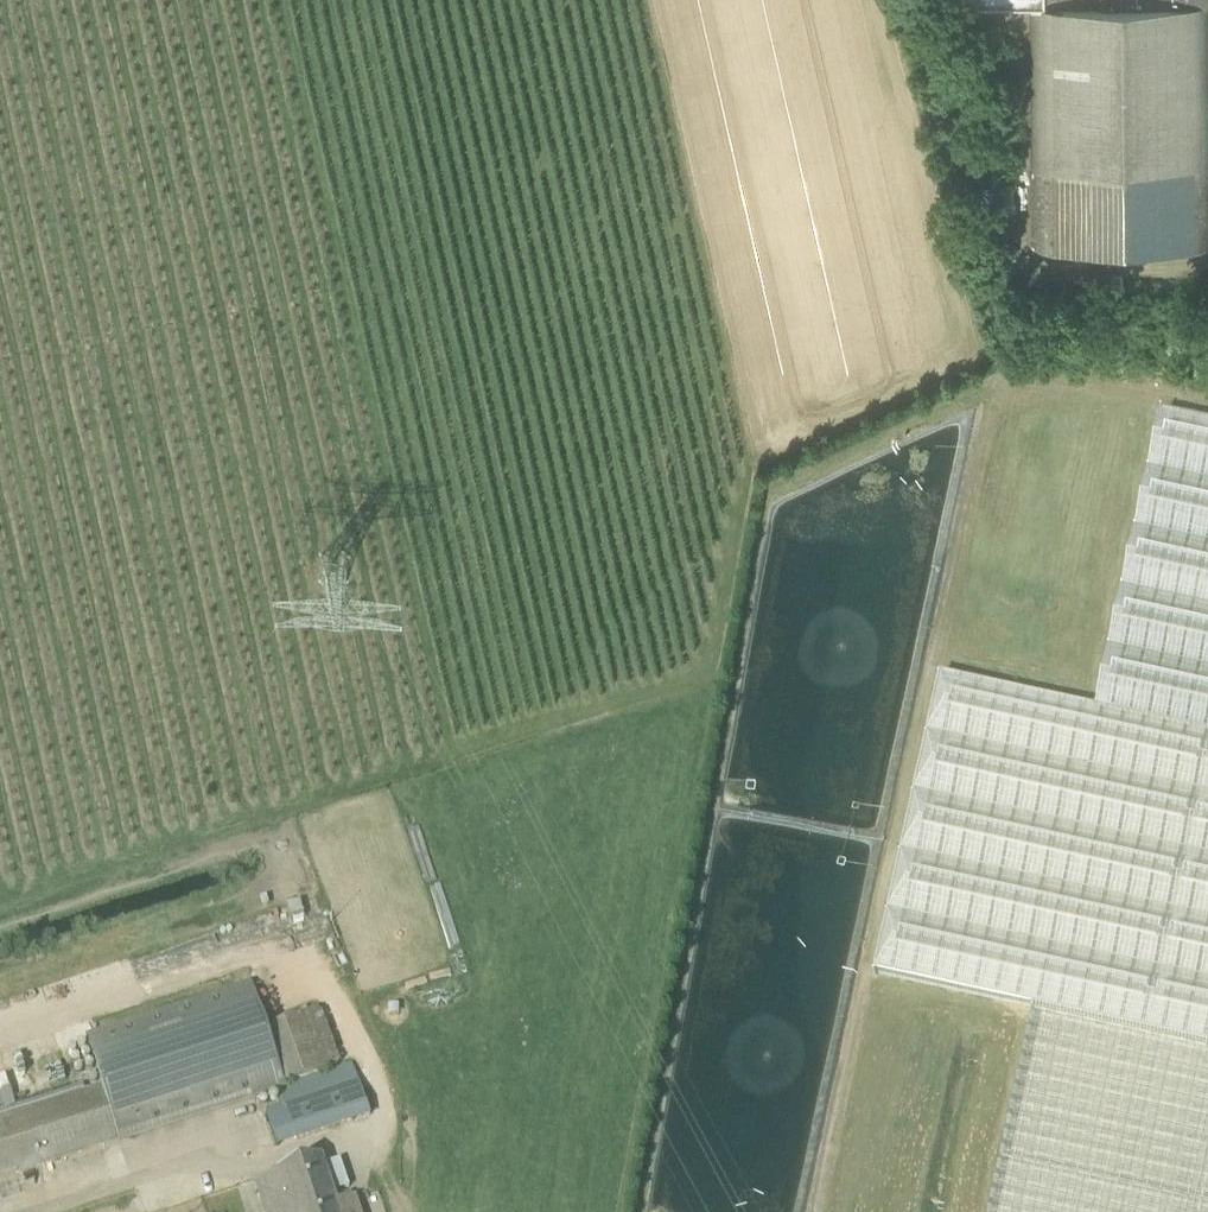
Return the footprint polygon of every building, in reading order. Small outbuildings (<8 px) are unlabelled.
[(960,8),(1030,7),(1033,251),(1207,249),(1207,0),(960,0),(960,8)] [(1087,702),(936,669),(871,971),(1032,1005),(987,1211),(1207,1211),(1207,423),(1162,413),(1098,704),(1087,702)] [(251,981),(86,1036),(102,1086),(119,1141),(278,1090),(286,1087),(285,1084),(267,1028),(251,981)] [(285,1084),(299,1079),(341,1064),(320,1009),(267,1028),(285,1084)] [(13,1087),(60,1089),(61,1059),(14,1058),(13,1087)] [(284,1108),(268,1113),(278,1146),(370,1115),(352,1065),(286,1087),(278,1090),(284,1108)] [(119,1141),(102,1086),(99,1087),(85,1092),(83,1084),(15,1106),(9,1088),(1,1091),(6,1108),(0,1110),(0,1180),(119,1141)] [(320,1158),(255,1180),(265,1211),(360,1211),(355,1197),(336,1203),(332,1191),(331,1191),(320,1158)] [(350,1188),(340,1160),(326,1165),(336,1193),(350,1188)]
